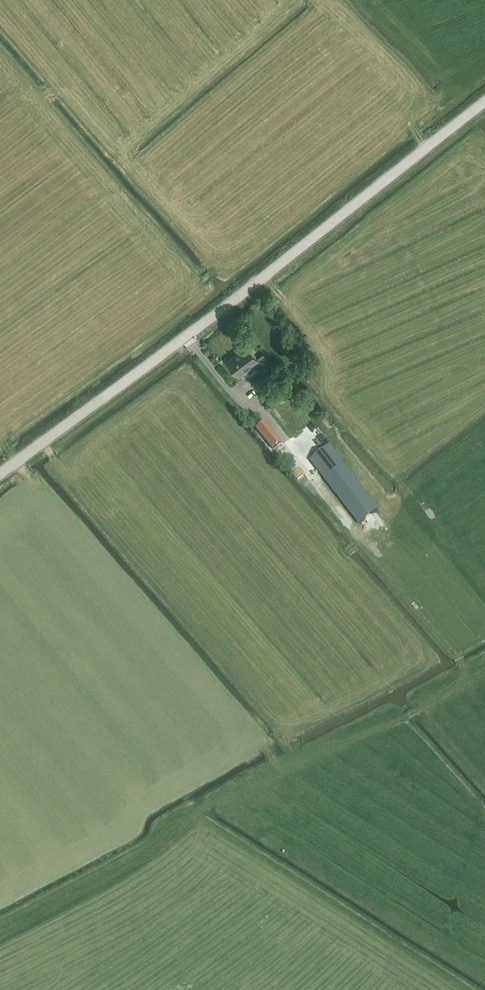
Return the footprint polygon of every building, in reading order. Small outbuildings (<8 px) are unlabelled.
[(258,358),(248,345),(228,361),(239,376),(254,364),(261,373),(272,365),(263,354),(258,358)] [(272,449),(281,442),(268,426),(260,433),(272,449)] [(378,509),(329,445),(310,460),(359,524),(378,509)] [(300,468),(290,455),(282,461),(292,474),(300,468)]
